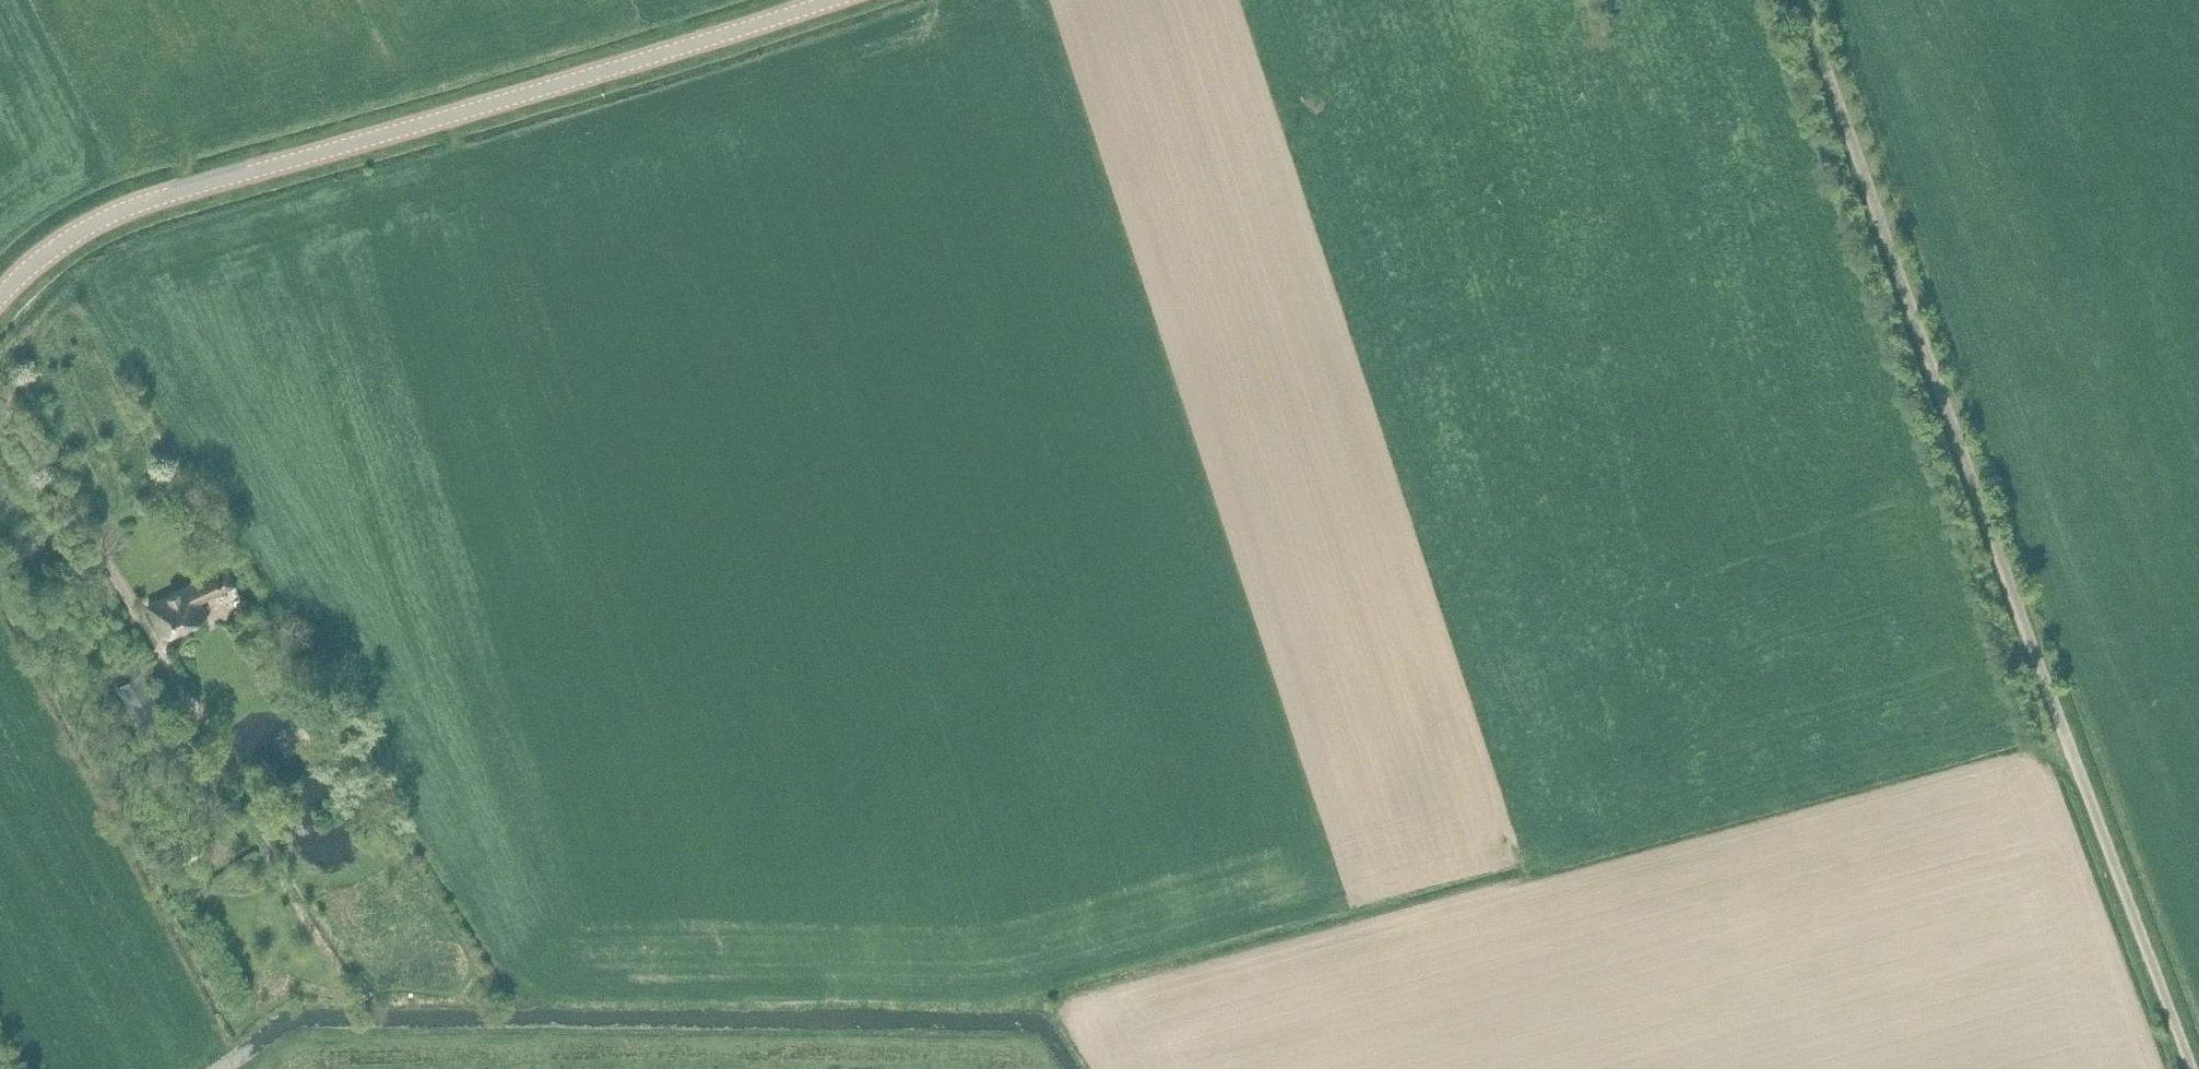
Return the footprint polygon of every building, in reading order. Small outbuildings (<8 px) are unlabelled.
[(193,604),(228,585),(220,571),(143,612),(159,641),(201,618),(193,604)] [(158,757),(183,742),(144,676),(118,691),(158,757)] [(221,841),(207,848),(213,858),(226,851),(221,841)]
